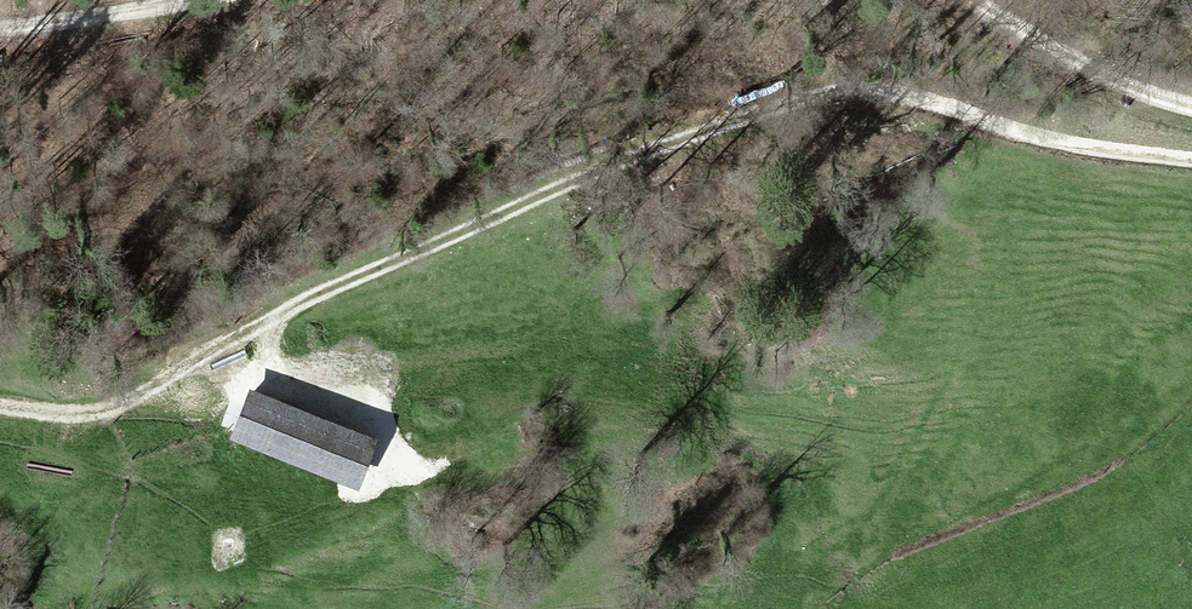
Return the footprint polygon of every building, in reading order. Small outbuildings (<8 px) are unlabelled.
[(374,442),(252,393),(235,436),(356,485),(374,442)]
